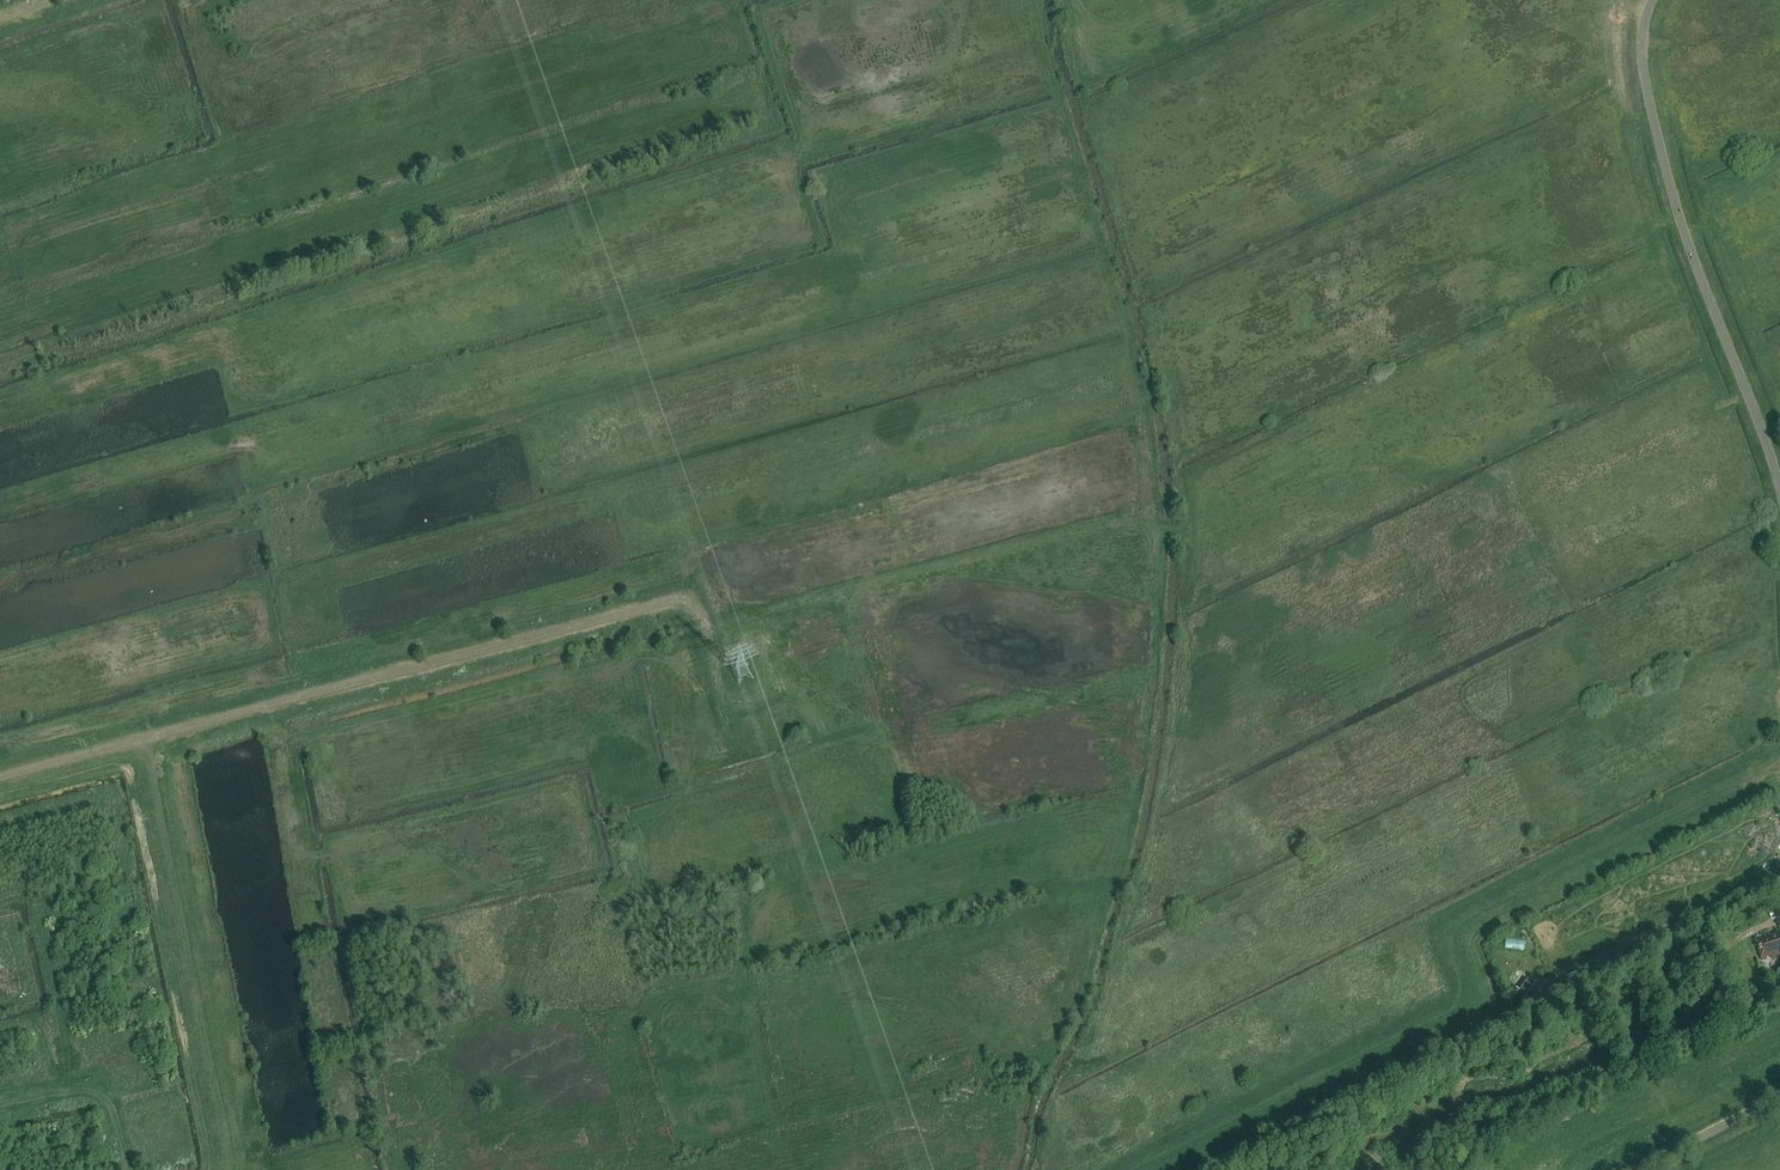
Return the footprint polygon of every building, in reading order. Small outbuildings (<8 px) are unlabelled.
[(1772,958),(1779,955),(1779,934),(1772,937),(1770,933),(1756,938),(1763,960),(1767,959),(1766,958),(1771,956),(1772,958)]
